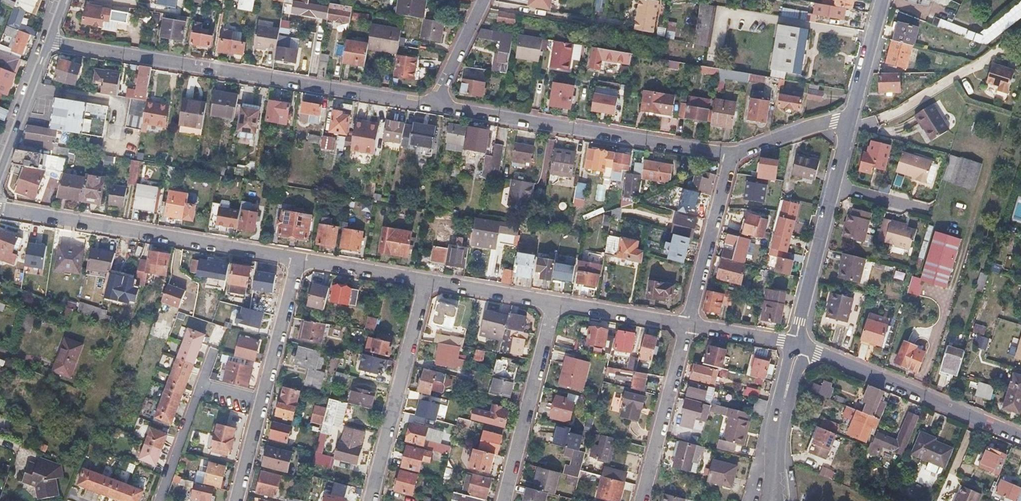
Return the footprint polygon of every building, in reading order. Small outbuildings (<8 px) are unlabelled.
[(11,10),(13,6),(15,0),(0,0),(0,5),(11,10)] [(14,6),(24,10),(32,13),(37,0),(17,0),(14,6)] [(292,4),(290,12),(316,16),(315,19),(325,21),(325,19),(328,3),(312,0),(283,0),(282,3),(292,4)] [(394,14),(402,15),(420,18),(422,8),(423,8),(424,0),(397,0),(394,14)] [(527,5),(548,9),(550,0),(528,0),(527,5)] [(633,28),(651,31),(656,0),(655,0),(637,0),(633,28)] [(821,4),(834,6),(849,9),(851,0),(822,0),(821,4)] [(351,6),(328,3),(325,19),(335,21),(335,24),(340,24),(340,22),(348,23),(351,6)] [(713,6),(699,3),(692,43),(706,45),(713,6)] [(821,4),(819,4),(818,14),(832,16),(833,11),(834,6),(821,4)] [(13,6),(11,10),(6,25),(20,30),(35,36),(37,31),(18,24),(24,10),(14,6),(13,6)] [(85,11),(84,11),(82,23),(100,26),(100,29),(115,32),(117,22),(108,21),(110,10),(86,6),(85,11)] [(809,13),(790,10),(788,17),(793,18),(808,21),(809,13)] [(515,14),(498,11),(496,21),(513,23),(515,14)] [(368,15),(353,12),(351,19),(367,22),(368,15)] [(172,21),(163,19),(160,37),(181,41),(184,23),(175,21),(176,19),(173,18),(172,21)] [(422,18),(422,19),(419,37),(439,41),(443,23),(443,22),(422,18)] [(941,20),(938,27),(985,45),(993,39),(962,28),(941,20)] [(202,24),(194,22),(190,43),(209,47),(211,37),(207,36),(208,31),(201,29),(202,24)] [(920,28),(899,23),(897,30),(894,41),(914,46),(915,47),(920,28)] [(0,43),(0,51),(19,58),(28,35),(19,31),(20,30),(6,25),(3,31),(16,36),(12,48),(0,43)] [(278,29),(255,25),(252,45),(265,47),(275,49),(275,46),(278,29)] [(399,31),(370,26),(367,44),(366,51),(376,53),(377,49),(389,52),(388,55),(395,56),(397,45),(399,31)] [(805,31),(777,26),(768,77),(769,77),(778,78),(783,79),(784,70),(798,73),(805,31)] [(476,35),(500,39),(497,55),(494,54),(493,61),(503,63),(502,68),(495,66),(494,71),(505,73),(512,34),(479,28),(476,35)] [(542,39),(518,35),(514,58),(538,62),(542,39)] [(240,43),(220,40),(218,50),(241,54),(243,44),(240,43)] [(367,44),(345,41),(341,62),(363,66),(366,51),(367,44)] [(573,44),(553,41),(549,67),(568,70),(573,44)] [(914,46),(894,41),(892,50),(888,63),(908,68),(914,46)] [(296,50),(275,46),(275,49),(273,60),(294,64),(296,50)] [(630,54),(592,47),(588,70),(598,71),(600,59),(628,64),(630,54)] [(17,65),(19,58),(0,51),(0,58),(17,65)] [(327,55),(319,54),(315,77),(323,79),(327,55)] [(415,59),(395,56),(392,76),(412,79),(415,59)] [(662,59),(656,58),(655,65),(666,66),(667,60),(662,59)] [(80,66),(60,60),(54,79),(73,85),(80,66)] [(1014,70),(992,63),(988,75),(986,82),(999,86),(997,90),(1007,93),(1014,70)] [(719,68),(700,65),(699,72),(718,75),(719,68)] [(151,68),(140,66),(139,75),(143,75),(141,87),(147,88),(151,68)] [(488,70),(467,66),(465,74),(486,77),(488,70)] [(748,74),(719,68),(718,75),(716,89),(721,90),(723,78),(747,82),(747,80),(748,74)] [(0,69),(0,91),(6,93),(13,74),(0,69)] [(120,74),(94,70),(92,81),(98,82),(96,93),(101,94),(102,88),(117,91),(118,84),(120,74)] [(899,72),(879,73),(879,84),(879,92),(900,91),(899,72)] [(768,77),(748,74),(747,80),(768,83),(769,77),(768,77)] [(484,84),(462,80),(460,94),(482,97),(484,84)] [(118,84),(117,91),(116,96),(126,98),(127,93),(127,89),(124,89),(124,85),(118,84)] [(573,87),(553,84),(550,106),(569,109),(573,87)] [(117,91),(102,88),(101,94),(116,96),(117,91)] [(650,92),(644,91),(640,110),(669,115),(673,96),(657,94),(658,89),(651,88),(650,92)] [(132,94),(127,93),(126,98),(129,99),(145,101),(146,93),(132,90),(132,94)] [(237,97),(213,93),(210,115),(233,118),(237,97)] [(614,115),(616,98),(593,94),(590,111),(614,115)] [(819,96),(806,94),(805,102),(818,104),(819,96)] [(793,98),(779,95),(777,107),(799,111),(801,99),(797,98),(797,96),(793,95),(793,98)] [(687,107),(682,106),(680,119),(685,120),(685,118),(710,122),(712,111),(708,110),(710,101),(689,97),(687,107)] [(56,98),(51,129),(57,130),(90,135),(102,137),(108,106),(56,98)] [(750,98),(747,120),(765,123),(769,100),(750,98)] [(145,101),(129,99),(124,127),(140,130),(145,101)] [(205,103),(183,100),(179,127),(201,130),(205,103)] [(714,100),(712,111),(710,122),(710,125),(730,128),(735,103),(714,100)] [(150,102),(145,101),(140,130),(144,130),(146,124),(160,126),(162,117),(164,118),(166,107),(150,104),(150,102)] [(289,105),(269,102),(266,120),(285,123),(289,105)] [(327,107),(302,103),(299,120),(307,122),(308,115),(319,117),(318,122),(324,123),(327,107)] [(934,103),(916,114),(921,122),(923,121),(926,124),(928,128),(927,129),(934,139),(951,128),(934,103)] [(256,111),(241,108),(237,131),(251,134),(254,134),(258,111),(256,111)] [(341,112),(332,110),(329,131),(346,134),(349,116),(341,115),(341,112)] [(355,121),(352,138),(350,146),(350,150),(373,154),(378,125),(355,121)] [(404,124),(385,121),(382,141),(401,144),(404,124)] [(413,125),(404,124),(401,144),(400,147),(410,148),(410,144),(431,148),(435,128),(413,125)] [(51,129),(28,125),(24,145),(28,145),(26,151),(51,155),(53,143),(44,141),(44,137),(55,139),(57,130),(51,129)] [(465,128),(447,125),(443,149),(461,152),(462,150),(463,142),(465,128)] [(466,142),(463,142),(462,150),(483,153),(484,147),(487,147),(489,140),(485,139),(486,132),(468,129),(466,142)] [(352,138),(345,137),(343,145),(350,146),(352,138)] [(868,153),(863,152),(859,170),(870,173),(872,168),(883,170),(890,145),(872,140),(868,153)] [(61,144),(53,143),(51,155),(59,157),(61,144)] [(532,147),(514,143),(510,162),(517,164),(518,160),(529,163),(532,147)] [(493,144),(491,156),(488,176),(496,178),(501,145),(493,144)] [(575,149),(554,145),(550,168),(571,172),(575,149)] [(26,151),(16,150),(11,164),(25,166),(41,169),(42,165),(39,165),(41,156),(48,159),(58,160),(55,172),(62,173),(65,164),(66,159),(66,158),(59,157),(51,155),(26,151)] [(613,154),(587,150),(584,168),(603,171),(603,170),(610,171),(612,162),(613,154)] [(613,162),(612,162),(610,171),(620,173),(621,170),(626,171),(629,157),(622,155),(622,151),(616,150),(613,162)] [(932,161),(902,152),(896,172),(918,178),(917,182),(925,184),(932,161)] [(821,160),(798,154),(792,174),(816,179),(821,160)] [(491,156),(484,155),(481,175),(488,176),(491,156)] [(980,165),(949,155),(942,179),(973,189),(980,165)] [(135,160),(131,159),(128,178),(136,180),(139,160),(135,160)] [(777,161),(760,159),(758,177),(768,178),(774,179),(777,161)] [(671,166),(643,161),(640,178),(663,182),(669,180),(671,166)] [(41,169),(25,166),(16,191),(35,197),(45,170),(44,170),(41,169)] [(85,177),(62,173),(56,196),(81,200),(85,177)] [(698,176),(694,178),(692,185),(691,191),(700,193),(710,196),(715,176),(706,173),(703,175),(702,178),(698,176)] [(85,175),(85,177),(81,200),(92,202),(93,197),(100,199),(104,178),(85,175)] [(631,178),(626,177),(623,197),(629,198),(629,196),(635,197),(639,176),(632,175),(631,178)] [(532,184),(511,180),(506,206),(527,210),(532,184)] [(764,202),(767,184),(746,181),(743,199),(764,202)] [(574,205),(584,206),(585,183),(576,182),(574,205)] [(126,186),(111,183),(108,202),(123,204),(126,186)] [(157,189),(136,185),(132,207),(153,211),(157,189)] [(685,190),(683,189),(678,206),(695,210),(700,193),(691,191),(685,190)] [(187,195),(169,192),(164,216),(182,219),(185,204),(187,195)] [(396,197),(389,196),(388,203),(395,204),(396,197)] [(780,216),(794,219),(798,203),(780,199),(776,215),(780,216)] [(218,203),(212,202),(208,225),(215,227),(215,224),(235,228),(238,210),(229,208),(230,202),(219,200),(218,203)] [(452,204),(436,202),(434,211),(451,213),(452,204)] [(194,206),(185,204),(182,219),(191,220),(194,206)] [(851,215),(848,214),(842,236),(863,242),(871,212),(853,207),(851,215)] [(257,213),(242,211),(239,228),(254,231),(257,213)] [(310,219),(282,214),(278,237),(288,239),(287,242),(296,244),(296,241),(306,242),(310,219)] [(748,214),(747,220),(746,224),(741,223),(739,232),(754,236),(755,231),(761,232),(763,223),(758,222),(759,217),(748,214)] [(696,220),(676,215),(671,232),(691,238),(696,220)] [(331,218),(321,216),(317,244),(333,247),(336,228),(330,227),(331,218)] [(794,219),(780,216),(775,233),(789,236),(794,219)] [(907,224),(884,217),(877,238),(893,243),(892,247),(907,251),(909,242),(911,243),(915,231),(906,229),(907,224)] [(499,224),(472,220),(469,239),(496,243),(498,233),(514,236),(516,236),(518,228),(506,226),(506,223),(500,222),(499,224)] [(341,229),(343,229),(340,248),(359,251),(362,232),(346,229),(347,223),(343,222),(341,229)] [(394,229),(384,228),(379,252),(389,254),(394,229)] [(411,232),(394,229),(389,254),(406,257),(411,232)] [(0,230),(0,231),(0,260),(12,264),(15,255),(11,253),(12,249),(17,236),(0,230)] [(961,239),(937,232),(922,280),(946,287),(961,239)] [(689,238),(669,233),(662,258),(682,263),(689,238)] [(789,236),(775,233),(772,248),(785,251),(789,236)] [(637,242),(607,235),(604,254),(641,262),(643,252),(635,251),(637,242)] [(732,251),(724,249),(722,258),(742,263),(749,240),(728,235),(726,244),(733,246),(732,251)] [(21,238),(17,236),(12,249),(17,251),(21,238)] [(448,246),(447,249),(445,264),(445,265),(464,268),(467,249),(461,248),(463,240),(456,238),(455,247),(448,246)] [(68,246),(66,246),(62,270),(79,272),(84,243),(69,240),(68,246)] [(47,246),(27,243),(24,267),(43,269),(47,246)] [(66,246),(59,245),(55,269),(62,270),(66,246)] [(114,253),(90,247),(85,268),(108,274),(114,253)] [(447,249),(434,247),(431,262),(445,264),(447,249)] [(168,254),(148,251),(145,272),(164,276),(168,254)] [(841,258),(843,259),(838,276),(859,282),(866,258),(843,252),(841,258)] [(535,257),(516,253),(513,271),(512,275),(531,278),(535,257)] [(560,255),(556,254),(552,280),(571,283),(574,265),(558,262),(560,255)] [(788,274),(792,259),(777,256),(773,270),(788,274)] [(553,262),(538,259),(536,271),(541,272),(540,278),(550,280),(553,262)] [(199,261),(192,260),(189,271),(196,273),(196,274),(224,279),(226,272),(227,265),(199,260),(199,261)] [(744,265),(722,260),(716,278),(739,283),(744,265)] [(226,272),(224,279),(224,282),(229,283),(228,290),(244,293),(249,269),(232,266),(231,273),(226,272)] [(512,275),(513,271),(503,269),(501,283),(510,285),(512,275)] [(276,273),(257,270),(253,288),(273,291),(276,273)] [(136,277),(111,271),(104,298),(135,306),(140,289),(134,287),(136,277)] [(598,275),(578,272),(576,283),(582,284),(586,285),(586,289),(595,290),(598,275)] [(922,280),(912,277),(908,291),(917,294),(922,280)] [(673,285),(649,282),(647,297),(657,299),(658,295),(664,296),(671,297),(673,285)] [(343,285),(333,283),(330,302),(355,307),(358,291),(342,288),(343,285)] [(186,290),(168,284),(162,302),(179,308),(186,290)] [(328,288),(311,284),(305,306),(322,310),(328,288)] [(784,293),(764,289),(759,308),(766,309),(764,320),(779,323),(784,293)] [(722,295),(707,292),(703,310),(718,312),(720,302),(730,305),(734,292),(723,290),(722,295)] [(828,298),(830,298),(826,314),(847,320),(853,297),(831,290),(828,298)] [(432,324),(452,328),(453,323),(454,318),(457,308),(437,303),(432,324)] [(262,312),(240,306),(236,322),(258,327),(262,312)] [(72,309),(67,307),(62,319),(68,321),(72,309)] [(506,316),(483,312),(479,329),(503,334),(504,329),(506,316)] [(507,314),(506,316),(504,329),(516,332),(522,333),(524,318),(507,314)] [(319,323),(305,320),(301,339),(319,343),(323,323),(319,323)] [(888,326),(868,320),(862,340),(882,346),(888,326)] [(588,338),(579,336),(576,351),(608,360),(609,355),(613,339),(608,338),(608,341),(605,341),(607,331),(590,328),(588,338)] [(504,329),(503,334),(500,346),(506,347),(505,352),(519,355),(522,340),(515,339),(516,332),(504,329)] [(202,337),(187,331),(182,344),(197,350),(202,337)] [(615,332),(613,339),(609,355),(614,356),(616,350),(629,353),(633,334),(615,332)] [(449,338),(436,336),(434,343),(438,344),(447,346),(449,338)] [(656,339),(644,336),(638,359),(650,362),(656,339)] [(61,348),(60,347),(51,370),(69,377),(82,345),(65,338),(61,348)] [(257,342),(239,338),(235,356),(253,360),(257,342)] [(366,346),(372,347),(371,353),(387,357),(390,348),(387,348),(388,344),(368,338),(366,346)] [(917,346),(905,341),(896,362),(917,371),(925,352),(916,348),(917,346)] [(197,350),(182,344),(176,359),(191,365),(197,350)] [(447,346),(438,344),(435,361),(445,363),(444,365),(454,367),(458,347),(447,346)] [(319,352),(297,346),(293,364),(308,368),(307,375),(323,380),(325,372),(314,369),(319,352)] [(953,348),(948,346),(941,368),(946,370),(953,348)] [(725,351),(708,347),(703,365),(712,367),(720,369),(725,351)] [(964,351),(953,348),(946,370),(951,372),(957,374),(958,373),(964,351)] [(484,352),(474,350),(472,360),(481,362),(484,352)] [(383,360),(359,353),(355,369),(376,375),(378,366),(381,367),(383,360)] [(749,367),(752,368),(750,377),(763,380),(768,359),(752,355),(749,367)] [(588,362),(565,356),(558,383),(581,389),(588,362)] [(230,363),(226,362),(222,380),(246,387),(252,362),(232,357),(230,363)] [(191,365),(176,359),(171,373),(186,379),(191,365)] [(516,365),(495,360),(491,375),(494,376),(512,381),(516,365)] [(696,366),(694,365),(690,380),(707,384),(712,367),(703,365),(697,363),(696,366)] [(445,374),(424,368),(420,385),(417,384),(416,391),(418,391),(418,392),(429,395),(433,380),(443,382),(445,374)] [(615,374),(614,379),(631,382),(630,389),(643,393),(647,374),(634,372),(633,372),(633,375),(616,371),(617,369),(606,368),(604,374),(609,375),(610,372),(615,374)] [(347,375),(335,372),(332,382),(331,385),(344,388),(347,375)] [(1015,372),(1010,389),(1020,392),(1020,374),(1015,372)] [(186,379),(171,373),(165,388),(180,394),(186,379)] [(482,376),(474,374),(471,387),(478,389),(482,376)] [(323,380),(307,375),(304,386),(321,390),(323,380)] [(512,381),(494,376),(489,393),(508,397),(512,381)] [(815,383),(807,381),(804,388),(819,394),(824,380),(817,377),(815,383)] [(995,384),(980,380),(977,391),(992,396),(995,384)] [(706,386),(689,382),(686,395),(703,399),(706,386)] [(870,395),(868,400),(863,413),(880,419),(883,411),(879,409),(882,402),(880,401),(884,390),(869,384),(866,394),(870,395)] [(279,399),(275,416),(292,420),(296,404),(299,391),(283,387),(280,400),(279,399)] [(759,390),(746,387),(744,396),(757,399),(759,390)] [(180,394),(165,388),(160,403),(175,409),(180,394)] [(373,394),(352,388),(348,404),(369,409),(373,394)] [(1010,389),(1004,405),(1020,410),(1020,408),(1020,392),(1010,389)] [(644,398),(625,393),(621,407),(622,407),(619,418),(636,423),(639,410),(640,410),(644,398)] [(565,400),(555,397),(549,417),(568,422),(573,404),(565,402),(565,400)] [(328,398),(325,409),(322,423),(331,426),(338,401),(328,398)] [(442,405),(419,399),(416,415),(439,421),(442,405)] [(699,403),(685,400),(681,412),(683,413),(695,415),(698,416),(698,417),(705,419),(707,415),(699,413),(701,407),(699,406),(699,403)] [(345,403),(338,401),(331,426),(335,427),(341,422),(345,403)] [(175,409),(160,403),(154,418),(169,424),(175,409)] [(726,415),(727,408),(710,404),(708,411),(726,415)] [(843,415),(854,419),(848,433),(866,440),(871,427),(876,429),(880,419),(863,413),(847,405),(843,415)] [(490,414),(473,410),(470,420),(503,428),(507,412),(499,410),(500,408),(492,406),(490,414)] [(325,409),(315,407),(311,422),(321,425),(322,423),(325,409)] [(726,415),(728,416),(722,440),(717,439),(715,447),(732,452),(735,444),(742,445),(749,420),(745,419),(747,413),(727,408),(726,415)] [(695,415),(683,413),(680,425),(692,428),(695,415)] [(874,442),(871,440),(868,447),(866,452),(878,458),(883,446),(903,455),(918,417),(908,413),(897,441),(878,432),(874,442)] [(474,422),(457,418),(454,431),(459,432),(460,426),(472,430),(474,422)] [(319,434),(314,454),(311,464),(330,469),(332,459),(318,455),(323,434),(328,435),(331,426),(322,423),(321,425),(319,434)] [(10,426),(5,424),(2,431),(7,433),(10,426)] [(235,428),(218,424),(211,451),(228,455),(229,450),(231,450),(234,439),(232,439),(235,428)] [(290,428),(273,424),(269,438),(286,442),(290,428)] [(442,432),(409,424),(405,440),(422,445),(423,439),(439,443),(442,432)] [(568,428),(555,424),(550,444),(564,447),(576,450),(580,436),(567,432),(568,428)] [(838,434),(820,427),(810,452),(827,459),(829,454),(859,468),(866,452),(868,447),(863,445),(858,458),(853,456),(853,457),(847,455),(846,457),(839,455),(840,453),(831,450),(833,445),(837,446),(839,442),(835,440),(838,434)] [(165,435),(150,429),(144,445),(159,450),(165,435)] [(340,444),(336,443),(332,459),(355,464),(362,433),(344,429),(340,444)] [(500,437),(482,432),(478,448),(496,453),(500,437)] [(935,437),(922,432),(913,452),(944,466),(951,448),(934,440),(935,437)] [(598,447),(592,446),(590,457),(605,461),(610,438),(601,436),(598,447)] [(695,445),(676,440),(671,461),(673,461),(672,467),(688,472),(695,445)] [(449,449),(428,443),(427,449),(448,454),(449,449)] [(159,450),(144,445),(139,459),(154,465),(159,450)] [(292,453),(267,447),(263,465),(287,472),(292,453)] [(431,453),(406,447),(401,466),(418,471),(421,460),(428,462),(431,453)] [(576,450),(564,447),(562,456),(570,458),(568,465),(564,464),(561,473),(577,477),(579,471),(584,452),(576,450)] [(1006,455),(988,447),(980,465),(998,473),(1006,455)] [(493,454),(472,449),(467,467),(488,472),(493,454)] [(196,459),(183,456),(180,465),(194,468),(196,459)] [(34,470),(26,467),(21,480),(35,485),(38,498),(45,497),(57,464),(38,457),(36,464),(34,470)] [(735,466),(711,460),(705,481),(729,487),(732,476),(735,466)] [(36,464),(28,461),(26,467),(34,470),(36,464)] [(9,473),(11,467),(0,463),(0,470),(9,473)] [(201,472),(206,474),(205,478),(200,477),(198,483),(219,489),(225,468),(209,463),(208,468),(203,467),(201,472)] [(59,465),(57,464),(45,497),(57,494),(54,478),(61,476),(59,465)] [(560,473),(539,468),(533,490),(546,493),(554,495),(560,473)] [(624,474),(603,469),(601,477),(622,482),(624,474)] [(98,477),(82,471),(77,487),(92,492),(98,477)] [(416,475),(400,471),(394,491),(411,495),(416,475)] [(281,477),(261,472),(255,492),(275,497),(281,477)] [(464,482),(470,484),(467,495),(482,499),(484,500),(489,481),(465,474),(464,482)] [(112,482),(98,477),(92,492),(107,498),(112,482)] [(601,477),(596,497),(610,500),(618,500),(622,482),(601,477)] [(195,489),(192,499),(198,500),(210,500),(213,490),(196,486),(196,483),(185,480),(183,486),(195,489)] [(1001,481),(996,493),(1016,500),(1020,489),(1001,481)] [(112,482),(107,498),(116,500),(122,500),(127,488),(112,482)] [(955,499),(954,500),(979,500),(982,494),(962,486),(957,500),(955,499)] [(127,488),(122,500),(138,500),(141,493),(127,488)] [(527,488),(523,500),(544,500),(546,493),(533,490),(527,488)] [(452,500),(482,500),(482,499),(467,495),(454,492),(452,500)]
